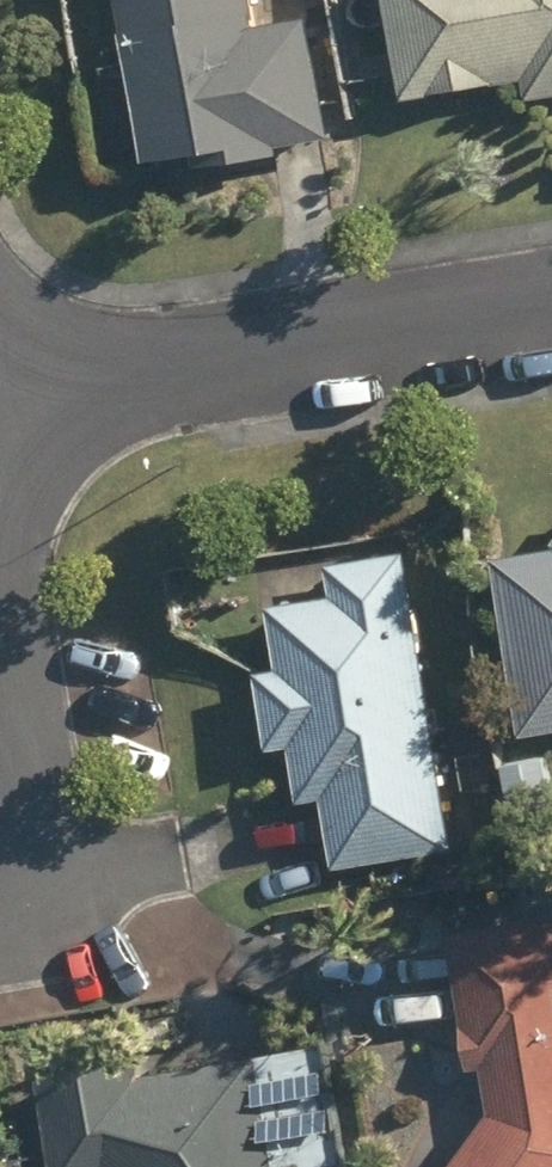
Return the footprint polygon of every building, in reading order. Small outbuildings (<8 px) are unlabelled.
[(189,169),(277,155),(276,148),(323,139),(303,19),(254,27),(250,0),(111,0),(136,161),(185,153),(189,169)] [(271,22),(287,13),(288,0),(258,0),(257,11),(271,22)] [(526,104),(551,99),(551,0),(377,0),(396,102),(521,77),(526,104)] [(513,735),(551,730),(551,551),(551,552),(489,559),(513,735)] [(322,800),(332,868),(447,850),(403,553),(324,564),(331,599),(267,609),(276,669),(250,674),(261,750),(287,747),(296,804),(322,800)] [(498,763),(502,812),(547,808),(544,760),(498,763)] [(442,935),(462,1070),(479,1066),(487,1116),(450,1166),(551,1166),(551,919),(442,935)] [(319,1044),(132,1077),(130,1059),(32,1075),(48,1166),(340,1166),(319,1044)]
